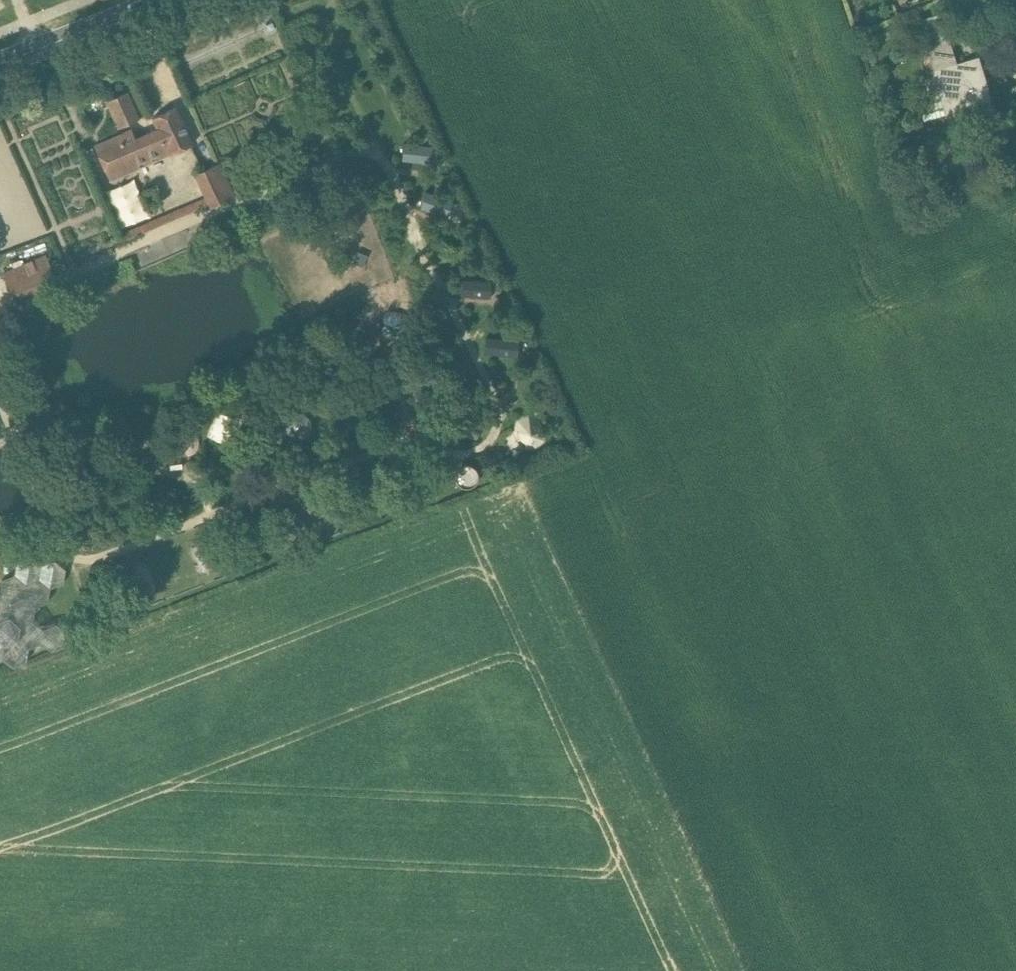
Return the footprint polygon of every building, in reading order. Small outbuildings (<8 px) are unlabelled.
[(943,13),(922,18),(946,100),(949,112),(953,126),(996,114),(979,59),(959,65),(943,13)] [(119,128),(140,119),(128,92),(107,101),(119,128)] [(933,117),(949,112),(946,100),(929,105),(933,117)] [(131,129),(94,145),(109,180),(169,153),(170,155),(193,144),(176,107),(153,118),(158,129),(136,139),(131,129)] [(219,163),(196,175),(210,206),(234,195),(219,163)] [(2,272),(16,302),(58,283),(45,253),(2,272)] [(493,294),(493,281),(464,280),(464,293),(493,294)] [(523,354),(523,336),(486,336),(486,353),(523,354)] [(76,400),(77,406),(83,410),(88,409),(93,404),(92,397),(88,394),(80,394),(76,400)] [(210,434),(227,440),(236,415),(219,409),(210,434)] [(535,418),(516,418),(516,439),(535,440),(535,418)] [(13,667),(26,662),(29,648),(42,643),(52,652),(66,647),(67,633),(56,623),(44,628),(34,620),(35,607),(49,601),(50,588),(63,582),(64,568),(54,560),(42,564),(32,555),(18,560),(15,575),(2,580),(0,593),(0,660),(3,659),(13,667)]
